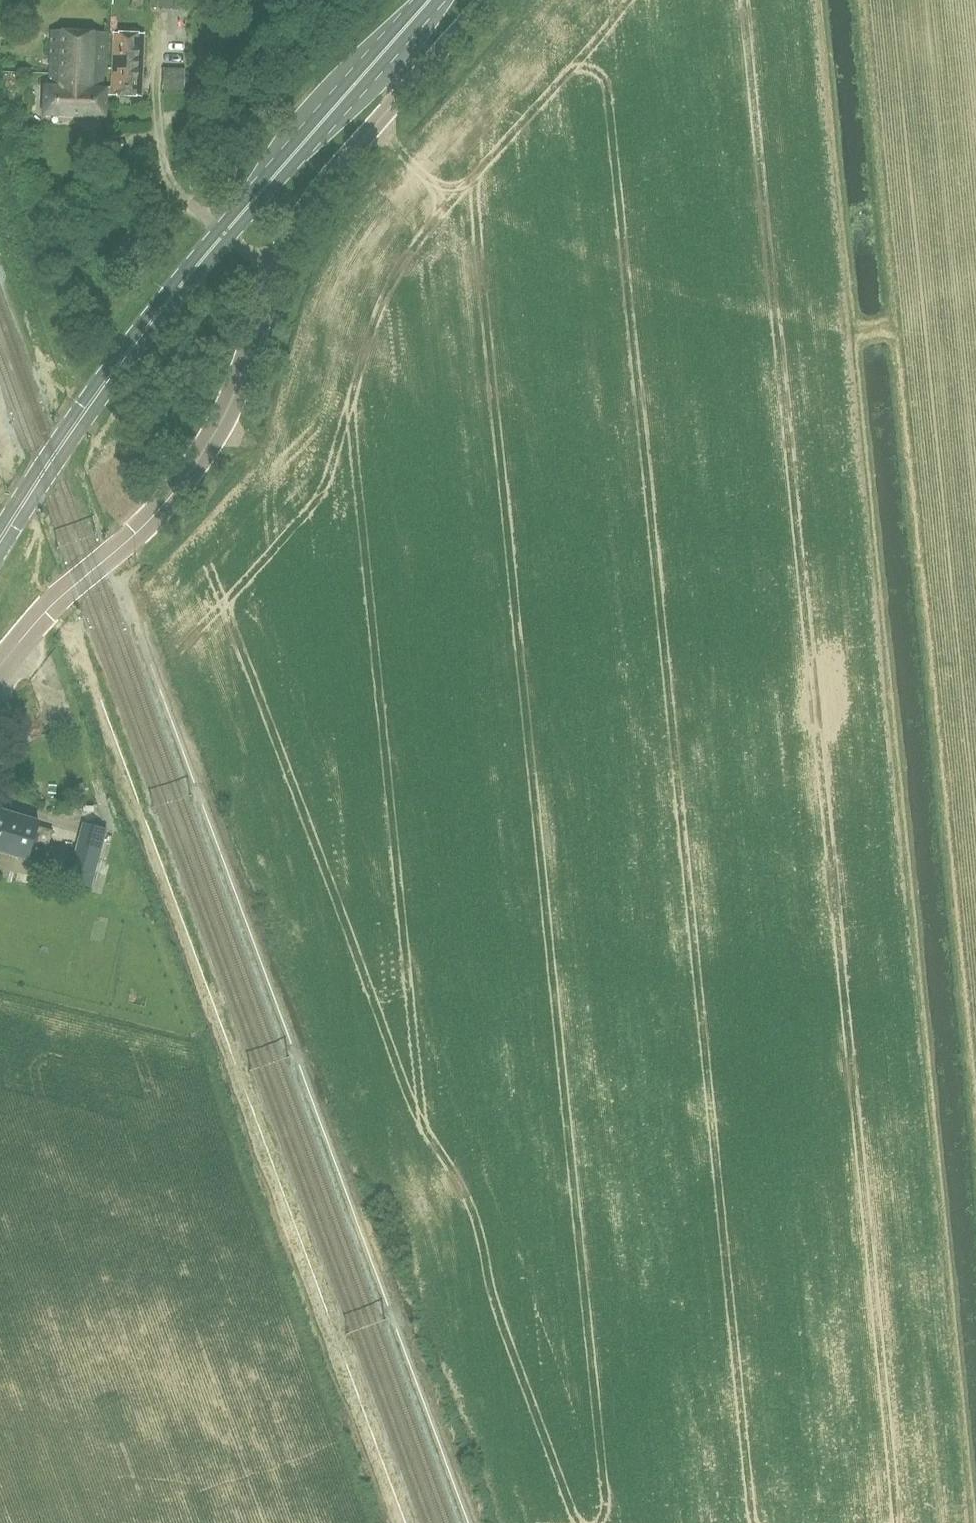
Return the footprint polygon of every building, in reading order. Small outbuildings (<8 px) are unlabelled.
[(174,0),(149,0),(149,6),(173,8),(174,0)] [(188,38),(190,25),(170,22),(168,35),(188,38)] [(105,33),(52,30),(49,86),(45,86),(44,115),(106,117),(107,96),(142,97),(144,34),(115,33),(113,89),(102,88),(105,33)] [(164,92),(184,93),(184,73),(164,72),(164,92)] [(86,792),(83,783),(72,786),(75,796),(86,792)] [(48,845),(52,831),(37,826),(38,821),(0,810),(0,834),(8,837),(9,833),(48,845)] [(75,853),(98,859),(107,829),(84,822),(75,853)] [(48,845),(9,833),(8,837),(0,834),(0,851),(27,859),(28,854),(44,859),(48,845)] [(90,887),(98,859),(75,853),(67,881),(90,887)]
